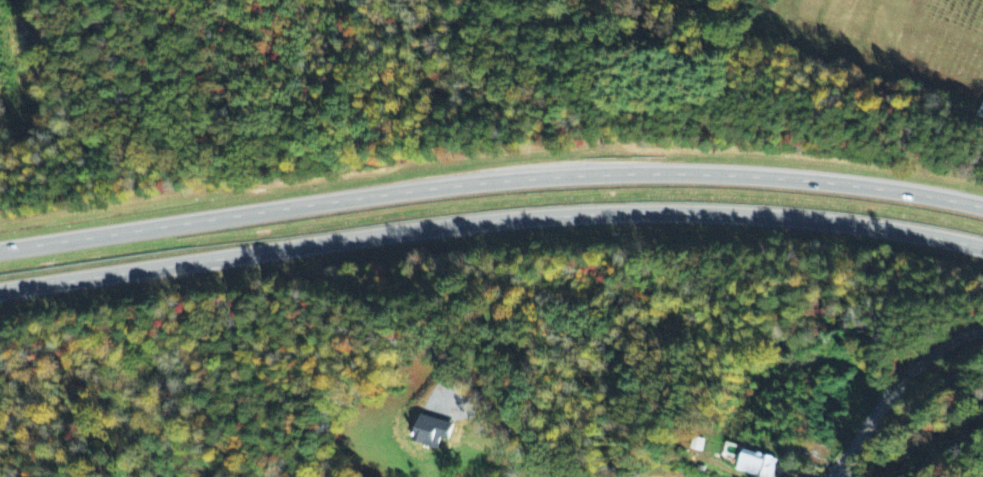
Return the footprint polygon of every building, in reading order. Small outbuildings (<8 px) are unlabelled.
[(690,449),(701,452),(704,440),(693,437),(690,449)] [(742,449),(736,471),(758,476),(772,476),(777,459),(742,449)]
